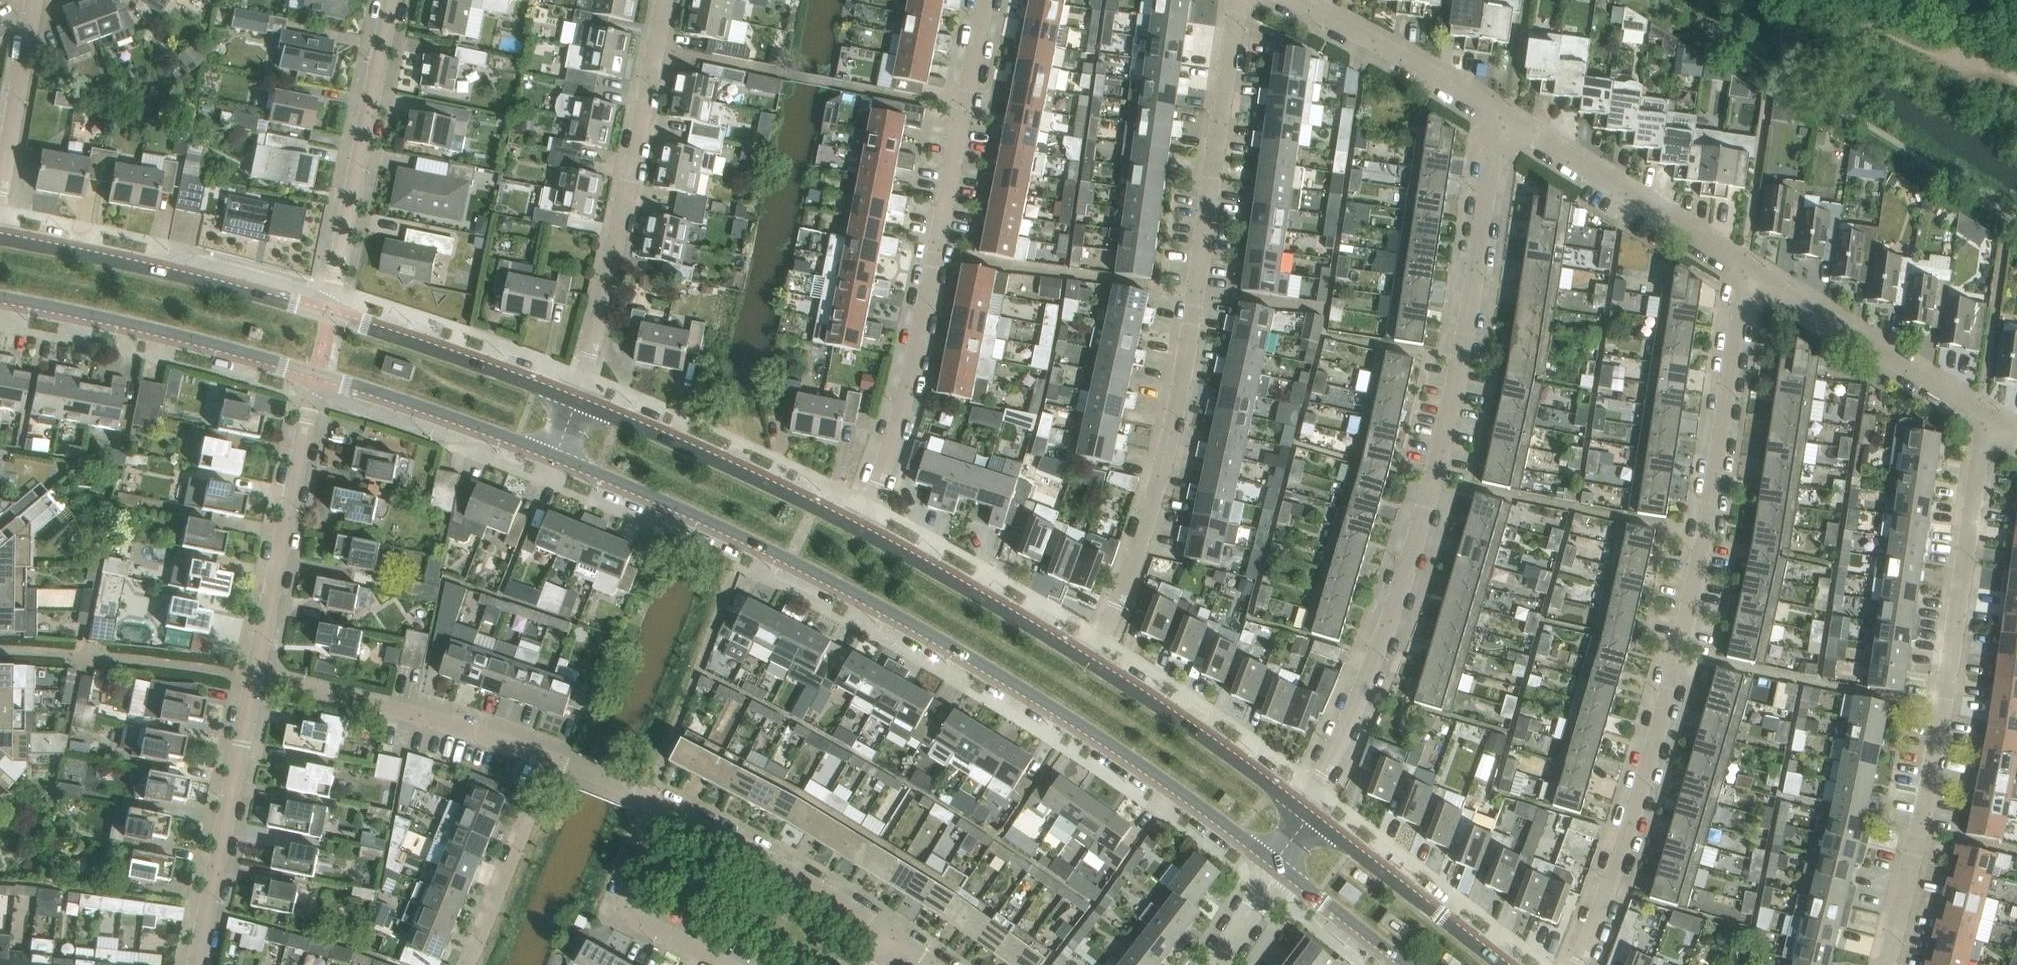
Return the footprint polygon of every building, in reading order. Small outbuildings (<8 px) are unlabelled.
[(85,2),(99,38),(111,34),(115,44),(136,36),(127,10),(115,14),(110,0),(91,0),(85,2)] [(138,0),(161,15),(170,0),(138,0)] [(301,10),(344,19),(348,0),(303,0),(301,10)] [(430,30),(445,32),(444,35),(448,35),(448,33),(465,37),(471,8),(485,11),(490,12),(501,11),(508,6),(511,0),(436,0),(430,30)] [(593,13),(605,16),(610,17),(633,22),(638,0),(595,0),(593,13)] [(691,12),(731,20),(735,0),(693,0),(691,12)] [(906,14),(941,21),(943,7),(960,11),(961,3),(947,0),(909,0),(906,14)] [(1026,19),(1060,26),(1065,5),(1040,0),(1024,0),(1023,5),(1028,6),(1026,19)] [(1106,10),(1116,12),(1118,12),(1120,0),(1107,0),(1106,10)] [(1138,14),(1138,15),(1187,22),(1190,0),(1142,0),(1140,14),(1138,14)] [(1398,1),(1396,14),(1410,16),(1412,0),(1390,0),(1398,1)] [(1410,16),(1424,18),(1426,5),(1441,7),(1442,0),(1412,0),(1410,16)] [(1448,4),(1454,4),(1450,35),(1466,37),(1464,51),(1478,53),(1485,0),(1448,0),(1448,4)] [(1513,12),(1519,13),(1521,0),(1485,0),(1478,53),(1492,55),(1493,42),(1509,44),(1513,12)] [(86,43),(99,38),(85,2),(79,5),(78,3),(62,8),(70,30),(59,35),(64,48),(69,61),(90,53),(86,43)] [(1646,34),(1648,21),(1625,8),(1622,30),(1646,34)] [(234,9),(231,27),(266,34),(270,16),(234,9)] [(576,10),(573,24),(578,25),(574,46),(585,49),(626,57),(631,35),(607,30),(602,29),(605,16),(593,13),(581,11),(576,10)] [(1106,10),(1103,32),(1113,33),(1116,12),(1106,10)] [(727,42),(731,20),(691,12),(686,34),(715,40),(712,53),(749,61),(751,51),(748,46),(739,44),(727,42)] [(900,13),(895,34),(902,35),(953,45),(955,37),(938,34),(941,21),(906,14),(900,13)] [(1135,36),(1195,45),(1195,44),(1193,44),(1194,37),(1185,35),(1187,22),(1138,15),(1135,36)] [(1070,28),(1060,26),(1026,19),(1023,32),(1018,31),(1017,39),(1056,47),(1066,49),(1070,28)] [(1092,21),(1090,32),(1098,33),(1099,22),(1092,21)] [(1652,23),(1649,38),(1664,40),(1679,42),(1679,40),(1671,35),(1667,33),(1652,23)] [(150,30),(140,34),(144,45),(157,38),(150,30)] [(331,57),(334,42),(281,31),(277,49),(282,50),(278,67),(297,71),(296,76),(305,78),(306,73),(332,78),(336,58),(331,57)] [(1540,94),(1554,96),(1561,41),(1562,36),(1529,31),(1527,47),(1531,47),(1526,79),(1542,81),(1540,94)] [(1096,44),(1098,33),(1090,32),(1088,43),(1096,44)] [(1103,32),(1101,45),(1111,47),(1113,33),(1103,32)] [(1302,51),(1303,43),(1286,34),(1283,56),(1275,55),(1272,77),(1315,82),(1318,60),(1310,59),(1311,52),(1302,51)] [(902,35),(898,56),(932,63),(935,50),(952,53),(953,45),(902,35)] [(1146,60),(1181,65),(1183,51),(1192,52),(1193,45),(1195,45),(1135,36),(1132,57),(1146,59),(1146,60)] [(1561,41),(1554,96),(1568,98),(1567,111),(1580,113),(1585,78),(1586,78),(1588,65),(1591,40),(1577,38),(1576,43),(1561,41)] [(1020,49),(1018,62),(1052,68),(1056,47),(1017,39),(1015,48),(1020,49)] [(1677,58),(1674,74),(1687,76),(1687,75),(1702,77),(1705,55),(1679,40),(1679,42),(1677,58)] [(156,47),(150,52),(158,62),(164,56),(156,47)] [(461,62),(486,67),(488,54),(458,47),(455,60),(443,57),(442,58),(425,54),(423,65),(425,66),(421,86),(439,90),(440,89),(455,92),(461,62)] [(196,49),(180,61),(189,73),(205,62),(196,49)] [(569,68),(566,81),(591,86),(593,73),(622,79),(626,57),(585,49),(581,70),(569,68)] [(758,52),(756,62),(764,63),(766,54),(758,52)] [(1702,77),(1721,79),(1723,66),(1705,55),(1702,77)] [(922,95),(924,84),(945,88),(946,80),(930,76),(932,63),(898,56),(893,78),(897,78),(894,90),(922,95)] [(1146,60),(1143,81),(1189,87),(1187,87),(1188,79),(1179,78),(1181,65),(1146,60)] [(1010,74),(1008,82),(1056,91),(1060,70),(1052,68),(1018,62),(1015,75),(1010,74)] [(1085,63),(1083,74),(1092,76),(1093,65),(1085,63)] [(1098,64),(1097,74),(1105,76),(1107,65),(1098,64)] [(678,73),(674,95),(715,103),(717,91),(729,83),(743,86),(746,72),(710,65),(707,78),(702,77),(678,73)] [(1731,81),(1732,72),(1723,66),(1721,79),(1731,81)] [(1359,73),(1348,68),(1347,67),(1344,93),(1356,95),(1359,73)] [(1750,82),(1732,72),(1731,81),(1729,93),(1748,96),(1750,82)] [(752,74),(750,87),(759,89),(762,76),(752,74)] [(1083,74),(1082,86),(1090,87),(1092,76),(1083,74)] [(1097,74),(1094,96),(1103,97),(1106,76),(1105,76),(1097,74)] [(1259,96),(1312,104),(1315,82),(1272,77),(1270,90),(1261,89),(1260,96),(1259,96)] [(1585,78),(1580,113),(1595,115),(1593,128),(1607,130),(1614,82),(1586,78),(1585,78)] [(1128,101),(1140,102),(1175,107),(1177,94),(1186,95),(1187,88),(1189,88),(1189,87),(1143,81),(1131,79),(1128,101)] [(557,116),(571,119),(612,127),(617,105),(588,100),(591,86),(566,81),(563,95),(562,95),(557,101),(555,109),(557,116)] [(1052,112),(1056,91),(1008,82),(1006,90),(1012,91),(1009,104),(1044,111),(1052,112)] [(1614,82),(1607,130),(1622,132),(1620,145),(1634,147),(1639,112),(1642,96),(1643,86),(1640,83),(1631,82),(1624,83),(1614,82)] [(145,89),(130,94),(134,105),(151,107),(145,89)] [(268,122),(311,130),(317,99),(274,91),(268,122)] [(81,96),(56,92),(54,104),(54,105),(79,110),(81,96)] [(674,95),(669,117),(693,121),(698,122),(695,136),(724,141),(727,128),(722,127),(726,105),(715,103),(674,95)] [(1080,96),(1077,117),(1086,119),(1089,98),(1080,96)] [(1094,96),(1091,117),(1100,119),(1103,97),(1094,96)] [(1312,104),(1259,96),(1259,97),(1260,97),(1259,104),(1268,106),(1266,119),(1301,124),(1309,125),(1312,104)] [(922,129),(923,120),(926,108),(875,97),(875,98),(868,132),(903,139),(905,125),(922,129)] [(1347,98),(1345,109),(1354,110),(1356,99),(1347,98)] [(1792,110),(1774,99),(1773,108),(1771,119),(1790,122),(1792,110)] [(518,100),(517,108),(524,110),(526,102),(518,100)] [(1140,102),(1137,124),(1183,130),(1183,129),(1181,129),(1182,122),(1173,121),(1175,107),(1140,102)] [(1002,116),(1000,124),(1040,132),(1044,111),(1009,104),(1007,117),(1002,116)] [(413,113),(407,141),(463,152),(471,112),(440,106),(438,118),(425,115),(413,113)] [(1351,132),(1354,110),(1345,109),(1342,108),(1339,130),(1351,132)] [(1667,116),(1661,164),(1675,166),(1673,179),(1687,181),(1694,129),(1697,129),(1699,115),(1668,111),(1667,116)] [(1639,112),(1634,147),(1648,149),(1647,162),(1661,164),(1667,116),(1639,112)] [(259,119),(233,113),(230,127),(256,132),(259,119)] [(1453,152),(1456,130),(1443,128),(1444,122),(1437,117),(1436,117),(1434,116),(1432,117),(1431,117),(1430,118),(1429,119),(1429,120),(1429,121),(1428,126),(1419,124),(1415,146),(1453,152)] [(1077,117),(1076,129),(1084,130),(1086,119),(1077,117)] [(1091,117),(1088,139),(1097,140),(1100,119),(1091,117)] [(552,152),(576,157),(579,144),(608,149),(612,127),(571,119),(567,141),(554,138),(552,152)] [(1253,139),(1298,146),(1301,124),(1266,119),(1264,133),(1255,132),(1254,139),(1253,139)] [(1123,144),(1169,150),(1171,136),(1180,138),(1181,131),(1183,131),(1183,130),(1137,124),(1127,122),(1123,144)] [(823,123),(821,131),(830,133),(831,125),(823,123)] [(1000,124),(998,132),(1004,134),(1001,147),(1047,155),(1048,148),(1046,145),(1037,144),(1040,132),(1000,124)] [(1358,127),(1356,138),(1368,140),(1370,129),(1358,127)] [(1694,129),(1687,181),(1702,183),(1700,196),(1714,198),(1723,133),(1697,129),(1694,129)] [(1339,130),(1336,151),(1348,153),(1351,132),(1339,130)] [(1817,131),(1815,144),(1824,145),(1826,132),(1817,131)] [(864,153),(915,163),(917,155),(900,152),(903,139),(868,132),(864,153)] [(1723,133),(1714,198),(1728,200),(1730,187),(1745,189),(1750,157),(1754,158),(1757,138),(1723,133)] [(304,157),(307,142),(267,134),(264,149),(258,147),(252,176),(310,187),(316,159),(304,157)] [(664,143),(660,165),(700,173),(713,176),(717,154),(721,155),(724,141),(695,136),(693,149),(664,143)] [(1065,137),(1064,145),(1068,150),(1073,151),(1072,160),(1079,162),(1082,140),(1075,139),(1065,137)] [(1367,150),(1368,140),(1356,138),(1355,149),(1367,150)] [(1088,139),(1085,160),(1094,161),(1097,140),(1088,139)] [(1262,149),(1260,162),(1295,167),(1298,146),(1253,139),(1253,140),(1254,140),(1253,147),(1262,149)] [(182,174),(198,177),(204,146),(188,143),(182,174)] [(1120,165),(1131,167),(1168,172),(1169,171),(1167,171),(1168,164),(1167,164),(1169,150),(1123,144),(1120,165)] [(1412,167),(1450,173),(1453,152),(1415,146),(1412,167)] [(992,167),(1031,174),(1042,177),(1047,155),(1001,147),(998,159),(993,158),(992,167)] [(1851,147),(1847,175),(1859,177),(1863,153),(1851,147)] [(89,160),(66,157),(59,194),(83,198),(88,173),(100,175),(105,150),(91,148),(89,160)] [(118,152),(105,150),(100,175),(113,177),(109,203),(132,207),(139,169),(116,165),(118,152)] [(1345,174),(1348,153),(1336,151),(1333,172),(1345,174)] [(36,190),(59,194),(66,157),(56,155),(43,152),(42,153),(40,166),(36,190)] [(561,168),(557,189),(598,198),(602,176),(574,170),(576,157),(552,152),(549,166),(561,168)] [(864,153),(860,174),(894,181),(897,168),(913,171),(915,163),(864,153)] [(1072,160),(1069,182),(1076,183),(1079,162),(1072,160)] [(1085,160),(1082,181),(1091,183),(1094,161),(1085,160)] [(162,173),(139,169),(132,207),(156,211),(160,185),(173,188),(178,163),(164,161),(162,173)] [(1876,161),(1873,179),(1886,181),(1887,169),(1876,161)] [(400,180),(394,206),(450,217),(454,196),(465,198),(468,185),(473,187),(477,168),(450,162),(447,180),(411,173),(401,171),(400,180)] [(1295,167),(1260,162),(1258,176),(1257,183),(1255,183),(1301,190),(1304,170),(1295,169),(1295,167)] [(700,173),(660,165),(655,187),(684,193),(681,206),(706,211),(709,197),(696,195),(700,173)] [(995,176),(993,189),(1027,196),(1031,174),(992,167),(990,175),(995,176)] [(1128,188),(1163,193),(1165,179),(1166,179),(1167,172),(1168,172),(1131,167),(1128,188)] [(1446,195),(1450,173),(1412,167),(1409,189),(1446,195)] [(1352,169),(1350,180),(1362,182),(1364,171),(1352,169)] [(1333,172),(1330,194),(1342,195),(1345,174),(1333,172)] [(182,174),(175,209),(199,214),(206,179),(198,177),(182,174)] [(856,195),(907,206),(908,198),(892,194),(894,181),(860,174),(856,195)] [(1360,193),(1362,182),(1350,180),(1348,191),(1360,193)] [(1783,180),(1782,189),(1766,187),(1766,188),(1760,231),(1762,232),(1762,234),(1770,235),(1770,233),(1786,235),(1785,238),(1798,240),(1799,240),(1803,210),(1807,184),(1783,180)] [(1067,181),(1063,203),(1073,205),(1076,183),(1069,182),(1067,181)] [(1082,181),(1079,203),(1088,204),(1091,183),(1082,181)] [(1256,192),(1254,205),(1289,210),(1298,211),(1301,190),(1255,183),(1255,185),(1256,185),(1255,192),(1256,192)] [(1534,197),(1531,219),(1569,225),(1573,203),(1569,203),(1563,202),(1564,198),(1563,196),(1562,195),(1561,194),(1549,187),(1547,199),(1534,197)] [(1128,188),(1125,209),(1162,215),(1162,214),(1161,214),(1162,207),(1161,207),(1163,193),(1128,188)] [(536,208),(533,222),(562,228),(565,214),(593,220),(598,198),(557,189),(553,211),(536,208)] [(985,201),(983,209),(1023,217),(1027,196),(993,189),(990,202),(985,201)] [(1405,210),(1443,216),(1446,195),(1409,189),(1405,210)] [(825,191),(823,199),(836,202),(838,193),(825,191)] [(1924,191),(1921,210),(1932,211),(1934,197),(1924,191)] [(1338,217),(1342,195),(1330,194),(1327,215),(1338,217)] [(856,195),(851,217),(886,224),(889,210),(905,213),(907,206),(856,195)] [(229,196),(222,232),(259,241),(260,235),(268,236),(299,242),(305,211),(274,205),(273,207),(266,205),(266,203),(229,196)] [(1056,201),(1054,215),(1061,217),(1063,203),(1056,201)] [(1070,226),(1073,205),(1063,203),(1061,217),(1060,225),(1070,226)] [(1079,203),(1077,216),(1086,217),(1088,204),(1079,203)] [(1821,260),(1834,262),(1835,262),(1839,232),(1841,223),(1843,206),(1819,203),(1818,212),(1803,210),(1799,240),(1798,240),(1796,254),(1799,254),(1798,257),(1806,258),(1806,255),(1822,257),(1821,260)] [(1289,210),(1254,205),(1252,219),(1251,219),(1250,226),(1286,231),(1289,210)] [(650,214),(645,236),(686,244),(690,222),(703,225),(706,211),(681,206),(678,219),(650,214)] [(738,206),(736,217),(746,219),(748,208),(738,206)] [(983,209),(982,217),(987,218),(984,231),(1019,238),(1019,237),(1023,217),(983,209)] [(1122,231),(1157,236),(1159,222),(1160,222),(1161,215),(1162,215),(1125,209),(1122,231)] [(1440,238),(1443,216),(1405,210),(1402,232),(1440,238)] [(1345,212),(1344,223),(1356,225),(1358,214),(1345,212)] [(1984,245),(1993,231),(1965,214),(1957,229),(1984,245)] [(1324,236),(1327,237),(1335,238),(1338,217),(1327,215),(1324,236)] [(851,217),(847,238),(898,248),(900,240),(883,237),(886,224),(851,217)] [(1531,219),(1527,240),(1566,246),(1569,225),(1531,219)] [(1354,236),(1356,225),(1344,223),(1342,234),(1354,236)] [(1857,282),(1870,284),(1871,284),(1875,254),(1879,228),(1841,223),(1839,232),(1835,262),(1834,262),(1832,276),(1835,276),(1834,279),(1842,280),(1842,278),(1858,280),(1857,282)] [(1250,235),(1248,248),(1283,253),(1286,231),(1250,226),(1249,226),(1249,227),(1250,228),(1249,235),(1250,235)] [(1121,241),(1119,252),(1156,257),(1157,257),(1155,256),(1156,249),(1155,249),(1157,236),(1122,231),(1111,229),(1110,237),(1112,240),(1121,241)] [(977,243),(975,252),(1015,260),(1026,261),(1030,239),(1019,237),(1019,238),(984,231),(982,244),(977,243)] [(1615,243),(1616,232),(1605,231),(1603,242),(1615,243)] [(1399,253),(1436,259),(1440,238),(1402,232),(1399,253)] [(400,276),(406,285),(415,279),(431,282),(436,252),(451,254),(454,239),(425,233),(424,236),(416,234),(409,239),(408,245),(391,241),(384,273),(400,276)] [(1074,234),(1072,246),(1083,247),(1085,236),(1074,234)] [(827,256),(843,259),(878,266),(880,253),(897,256),(898,248),(847,238),(831,235),(827,256)] [(1061,235),(1059,246),(1067,248),(1069,236),(1061,235)] [(686,244),(645,236),(641,258),(669,263),(667,277),(691,282),(694,268),(682,265),(686,244)] [(1333,251),(1335,238),(1327,237),(1325,250),(1333,251)] [(476,238),(474,245),(478,250),(485,251),(487,240),(476,238)] [(1527,240),(1524,262),(1562,268),(1566,246),(1527,240)] [(1066,258),(1067,248),(1059,246),(1058,257),(1066,258)] [(1072,246),(1069,268),(1080,269),(1083,247),(1072,246)] [(1567,259),(1581,261),(1583,249),(1568,247),(1567,259)] [(1600,258),(1612,260),(1614,249),(1602,247),(1600,258)] [(1245,262),(1244,269),(1280,274),(1283,253),(1248,248),(1246,262),(1245,262)] [(1116,274),(1151,279),(1153,265),(1154,265),(1155,258),(1156,258),(1156,257),(1119,252),(1116,274)] [(1433,281),(1436,259),(1399,253),(1395,275),(1433,281)] [(1911,276),(1911,277),(1913,266),(1914,260),(1875,254),(1871,284),(1870,284),(1868,298),(1871,299),(1870,301),(1878,302),(1878,300),(1894,302),(1893,305),(1906,307),(1907,307),(1911,276)] [(823,277),(825,278),(890,290),(892,282),(875,279),(878,266),(843,259),(827,256),(823,277)] [(1339,256),(1337,266),(1349,268),(1351,257),(1339,256)] [(1611,271),(1612,260),(1600,258),(1599,269),(1611,271)] [(503,313),(527,318),(535,280),(511,275),(514,263),(500,260),(495,285),(508,287),(503,313)] [(1524,262),(1521,284),(1559,290),(1562,268),(1524,262)] [(1009,274),(997,272),(958,264),(956,273),(961,274),(958,287),(993,294),(1005,296),(1009,274)] [(1348,279),(1349,268),(1337,266),(1336,277),(1348,279)] [(1906,307),(1904,321),(1907,321),(1906,324),(1914,325),(1914,322),(1930,324),(1930,327),(1942,329),(1943,329),(1947,299),(1948,299),(1951,271),(1949,270),(1928,268),(1913,266),(1911,277),(1911,276),(1907,307),(1906,307)] [(1323,268),(1321,279),(1329,280),(1331,269),(1323,268)] [(1675,271),(1675,272),(1674,277),(1665,276),(1661,297),(1699,303),(1702,281),(1689,279),(1690,273),(1682,268),(1681,268),(1680,268),(1679,268),(1678,268),(1677,268),(1676,269),(1676,270),(1675,271)] [(1290,275),(1280,274),(1244,269),(1243,269),(1243,271),(1244,271),(1243,278),(1244,278),(1242,291),(1287,297),(1290,275)] [(557,285),(535,280),(527,318),(550,322),(555,297),(568,299),(573,275),(560,272),(557,285)] [(1392,297),(1430,302),(1433,281),(1395,275),(1392,297)] [(642,276),(640,286),(652,289),(654,278),(642,276)] [(725,277),(723,286),(732,288),(733,283),(730,278),(725,277)] [(825,278),(821,299),(869,308),(872,295),(888,298),(890,290),(825,278)] [(1068,279),(1065,298),(1077,301),(1077,300),(1079,288),(1081,281),(1068,279)] [(1326,303),(1329,280),(1321,279),(1318,302),(1326,303)] [(1615,279),(1613,291),(1625,293),(1627,281),(1615,279)] [(1051,280),(1048,300),(1060,302),(1063,282),(1051,280)] [(1521,284),(1517,305),(1555,311),(1559,290),(1521,284)] [(1597,285),(1595,296),(1606,298),(1608,286),(1597,285)] [(1110,308),(1154,318),(1155,317),(1153,317),(1155,310),(1146,308),(1149,294),(1114,286),(1110,308)] [(951,299),(949,307),(989,315),(993,294),(958,287),(956,300),(951,299)] [(1624,304),(1625,293),(1613,291),(1612,302),(1624,304)] [(1593,308),(1605,309),(1606,298),(1595,296),(1593,308)] [(1426,324),(1430,302),(1392,297),(1389,318),(1426,324)] [(1696,324),(1699,303),(1661,297),(1658,319),(1696,324)] [(1080,301),(1077,301),(1065,298),(1062,320),(1075,323),(1080,301)] [(1343,311),(1345,300),(1333,298),(1331,309),(1343,311)] [(821,299),(816,320),(882,333),(883,325),(867,321),(869,308),(821,299)] [(1986,304),(1948,299),(1947,299),(1943,329),(1942,329),(1940,343),(1943,343),(1942,346),(1950,347),(1950,344),(1966,347),(1966,349),(1979,351),(1986,304)] [(1225,323),(1270,333),(1275,311),(1275,310),(1241,303),(1240,303),(1237,317),(1228,315),(1227,322),(1225,322),(1225,323)] [(1056,329),(1059,306),(1047,304),(1043,326),(1056,329)] [(1517,305),(1514,327),(1552,333),(1555,311),(1517,305)] [(1001,317),(989,315),(949,307),(947,315),(953,316),(950,329),(996,338),(1001,317)] [(1110,308),(1105,329),(1139,336),(1142,323),(1151,325),(1153,318),(1154,318),(1110,308)] [(636,362),(661,367),(668,329),(644,324),(646,312),(633,309),(628,334),(641,336),(636,362)] [(1341,322),(1343,311),(1331,309),(1329,320),(1341,322)] [(1302,339),(1318,343),(1324,317),(1307,313),(1302,339)] [(1385,340),(1423,345),(1426,324),(1389,318),(1385,340)] [(1658,319),(1655,340),(1693,346),(1696,324),(1658,319)] [(812,342),(861,351),(864,337),(880,341),(882,333),(816,320),(812,342)] [(668,329),(661,367),(683,371),(688,346),(701,348),(706,324),(693,321),(690,334),(668,329)] [(1231,346),(1266,354),(1270,333),(1225,323),(1227,324),(1225,331),(1234,333),(1231,346)] [(1620,325),(1609,323),(1607,334),(1618,336),(1620,325)] [(1996,377),(1999,378),(1998,380),(2006,381),(2006,379),(2016,380),(2016,325),(2004,323),(2003,333),(2002,333),(1996,377)] [(1039,347),(1044,348),(1052,349),(1056,329),(1043,326),(1039,347)] [(1059,341),(1068,343),(1068,342),(1067,342),(1070,327),(1061,326),(1059,341)] [(251,338),(256,340),(259,341),(262,330),(251,327),(248,338),(251,338)] [(1100,350),(1145,360),(1145,359),(1144,359),(1145,352),(1136,350),(1139,336),(1105,329),(1097,327),(1092,348),(1100,350)] [(1514,327),(1511,348),(1549,354),(1552,333),(1514,327)] [(1589,337),(1600,339),(1602,329),(1590,327),(1589,337)] [(942,341),(941,349),(980,357),(994,360),(998,339),(996,338),(950,329),(948,342),(942,341)] [(1616,347),(1618,336),(1607,334),(1605,345),(1616,347)] [(1598,350),(1600,339),(1589,337),(1587,348),(1598,350)] [(1334,353),(1337,342),(1325,339),(1323,350),(1334,353)] [(1689,367),(1693,346),(1655,340),(1652,362),(1689,367)] [(1782,350),(1779,372),(1817,378),(1820,356),(1810,355),(1811,350),(1811,349),(1810,348),(1809,347),(1797,340),(1795,352),(1782,350)] [(1066,354),(1068,343),(1059,341),(1056,352),(1066,354)] [(1310,341),(1304,362),(1312,364),(1318,343),(1310,341)] [(1216,364),(1216,365),(1261,375),(1266,354),(1231,346),(1228,360),(1219,358),(1218,365),(1216,364)] [(1039,347),(1035,368),(1048,371),(1052,349),(1044,348),(1039,347)] [(1511,348),(1507,373),(1544,380),(1545,376),(1549,354),(1511,348)] [(994,360),(980,357),(941,349),(939,358),(944,359),(942,372),(989,381),(993,382),(997,361),(994,360)] [(1100,350),(1096,371),(1130,379),(1133,365),(1142,367),(1144,360),(1145,360),(1100,350)] [(1410,380),(1414,359),(1377,351),(1372,372),(1410,380)] [(3,355),(0,373),(0,408),(23,413),(30,375),(14,372),(16,358),(3,355)] [(383,371),(395,375),(403,378),(411,381),(415,366),(387,357),(383,371)] [(1652,362),(1648,383),(1686,389),(1689,367),(1652,362)] [(53,379),(37,376),(30,414),(38,416),(40,424),(54,426),(58,419),(59,420),(69,368),(56,365),(53,379)] [(1261,375),(1216,365),(1216,366),(1217,366),(1216,373),(1225,375),(1222,389),(1256,396),(1266,398),(1271,377),(1261,375)] [(1602,366),(1600,377),(1612,379),(1613,367),(1602,366)] [(1053,367),(1050,381),(1062,384),(1065,370),(1053,367)] [(82,370),(69,368),(59,420),(88,425),(95,387),(79,384),(82,370)] [(170,370),(168,378),(180,380),(182,373),(170,370)] [(1096,371),(1091,392),(1136,402),(1136,401),(1134,401),(1136,394),(1127,392),(1130,379),(1096,371)] [(1299,383),(1307,385),(1310,373),(1302,371),(1299,383)] [(1317,371),(1315,381),(1326,384),(1329,374),(1317,371)] [(939,384),(934,383),(932,392),(935,393),(935,394),(936,394),(936,393),(971,399),(970,402),(985,404),(989,381),(942,372),(939,384)] [(1405,402),(1410,380),(1372,372),(1368,393),(1405,402)] [(1813,400),(1817,378),(1779,372),(1775,394),(1813,400)] [(1507,373),(1506,376),(1502,397),(1539,406),(1544,384),(1544,380),(1507,373)] [(863,374),(861,388),(875,391),(877,377),(863,374)] [(1583,375),(1581,386),(1592,388),(1594,377),(1583,375)] [(110,390),(95,387),(88,425),(117,430),(126,383),(126,378),(113,376),(110,390)] [(1610,390),(1612,379),(1600,377),(1599,388),(1610,390)] [(792,432),(817,437),(824,400),(800,395),(803,382),(789,380),(784,404),(797,407),(792,432)] [(1037,380),(1034,390),(1043,392),(1045,382),(1037,380)] [(140,386),(137,401),(132,425),(143,427),(152,383),(140,381),(140,386)] [(1062,384),(1050,381),(1046,399),(1058,402),(1062,384)] [(1314,381),(1312,392),(1324,395),(1326,384),(1314,381)] [(167,386),(152,383),(143,427),(155,429),(160,406),(163,406),(167,386)] [(1290,404),(1301,407),(1307,386),(1295,383),(1290,404)] [(1683,410),(1686,389),(1648,383),(1645,405),(1683,410)] [(1859,396),(1861,385),(1849,383),(1847,394),(1859,396)] [(1207,407),(1252,417),(1256,396),(1222,389),(1219,402),(1210,400),(1209,407),(1207,407)] [(249,408),(248,407),(251,398),(252,397),(225,390),(226,390),(223,402),(217,430),(259,438),(264,417),(247,413),(248,409),(249,408)] [(1034,390),(1029,414),(1037,416),(1043,392),(1034,390)] [(824,400),(817,437),(839,442),(844,416),(857,419),(862,394),(849,392),(846,404),(824,400)] [(1086,413),(1121,421),(1124,407),(1133,409),(1134,402),(1136,402),(1091,392),(1086,413)] [(1368,393),(1363,415),(1400,423),(1405,402),(1368,393)] [(1775,394),(1772,415),(1810,421),(1813,400),(1775,394)] [(1502,397),(1497,419),(1534,427),(1539,406),(1502,397)] [(1847,397),(1846,405),(1858,406),(1859,398),(1847,397)] [(1579,404),(1577,415),(1588,417),(1590,406),(1579,404)] [(1645,405),(1642,426),(1679,432),(1683,410),(1645,405)] [(1844,419),(1855,421),(1858,406),(1846,405),(1844,419)] [(126,406),(125,413),(132,415),(133,407),(126,406)] [(1213,431),(1247,438),(1252,417),(1207,407),(1207,408),(1208,408),(1207,415),(1216,417),(1213,431)] [(973,409),(970,418),(982,422),(985,413),(973,409)] [(1596,409),(1594,420),(1605,421),(1607,411),(1596,409)] [(1004,416),(1002,422),(1033,431),(1037,416),(1029,414),(1006,410),(1004,416)] [(1307,412),(1304,423),(1316,426),(1319,415),(1307,412)] [(1043,413),(1040,424),(1052,427),(1055,416),(1043,413)] [(1086,413),(1082,434),(1127,444),(1127,443),(1125,443),(1127,436),(1118,434),(1121,421),(1086,413)] [(1863,413),(1858,445),(1865,446),(1872,447),(1877,416),(1863,413)] [(1291,414),(1288,425),(1296,427),(1299,416),(1291,414)] [(1395,445),(1400,423),(1363,415),(1358,436),(1395,445)] [(1586,428),(1588,417),(1577,415),(1575,426),(1586,428)] [(1772,415),(1769,437),(1807,443),(1810,421),(1772,415)] [(1497,419),(1492,440),(1529,448),(1534,427),(1497,419)] [(1603,432),(1605,421),(1594,420),(1592,431),(1603,432)] [(1893,450),(1903,452),(1944,458),(1944,455),(1945,447),(1940,443),(1941,435),(1930,433),(1931,426),(1925,425),(1925,423),(1924,423),(1924,424),(1922,424),(1922,422),(1909,420),(1904,420),(1901,421),(1898,425),(1897,428),(1893,450)] [(1313,437),(1316,426),(1304,423),(1301,434),(1313,437)] [(1040,424),(1036,436),(1049,439),(1052,427),(1040,424)] [(1288,425),(1285,437),(1293,439),(1296,427),(1288,425)] [(1676,454),(1679,432),(1642,426),(1638,448),(1676,454)] [(1198,449),(1243,459),(1247,438),(1213,431),(1210,444),(1201,442),(1199,449),(1198,449)] [(1077,456),(1112,463),(1120,465),(1125,462),(1126,456),(1123,452),(1125,444),(1127,445),(1127,444),(1082,434),(1077,456)] [(1840,446),(1851,448),(1853,437),(1841,435),(1840,446)] [(1395,445),(1358,436),(1353,458),(1353,460),(1390,470),(1391,466),(1395,445)] [(1769,437),(1765,458),(1803,464),(1807,443),(1769,437)] [(228,446),(230,445),(203,440),(197,467),(239,476),(244,454),(227,451),(228,446)] [(928,507),(941,511),(962,446),(946,441),(941,457),(927,452),(929,445),(916,440),(907,469),(919,473),(916,483),(927,487),(934,489),(928,507)] [(1492,440),(1487,461),(1524,470),(1529,448),(1492,440)] [(1862,467),(1865,446),(1858,445),(1854,466),(1862,467)] [(977,502),(979,498),(987,471),(972,466),(977,451),(962,446),(941,511),(954,515),(960,497),(966,499),(977,502)] [(1280,457),(1277,467),(1285,469),(1291,448),(1282,446),(1280,457)] [(1850,459),(1851,448),(1840,446),(1838,457),(1850,459)] [(1571,458),(1581,460),(1583,449),(1572,447),(1571,458)] [(353,470),(370,473),(369,478),(368,479),(367,479),(394,484),(399,457),(358,448),(353,470)] [(1638,448),(1635,469),(1673,475),(1676,454),(1638,448)] [(1206,459),(1203,473),(1238,480),(1243,459),(1198,449),(1197,450),(1199,450),(1198,457),(1206,459)] [(1890,472),(1900,473),(1935,478),(1936,470),(1942,468),(1943,460),(1944,460),(1944,458),(1903,452),(1893,450),(1890,472)] [(1589,451),(1587,462),(1598,464),(1600,453),(1589,451)] [(126,454),(123,466),(147,470),(149,459),(126,454)] [(1580,471),(1581,460),(1571,458),(1569,469),(1580,471)] [(1765,458),(1762,480),(1800,486),(1803,464),(1765,458)] [(1294,459),(1292,470),(1303,473),(1306,462),(1294,459)] [(1002,475),(987,471),(979,498),(977,502),(988,506),(995,508),(989,526),(1003,530),(1005,523),(1018,480),(1020,473),(1023,465),(1007,460),(1006,462),(1002,475)] [(1353,460),(1352,463),(1346,484),(1383,495),(1389,474),(1390,470),(1353,460)] [(1520,491),(1524,470),(1487,461),(1482,483),(1520,491)] [(1597,475),(1598,464),(1587,462),(1586,473),(1597,475)] [(1854,466),(1851,488),(1859,489),(1862,467),(1854,466)] [(1277,467),(1274,477),(1282,479),(1285,469),(1277,467)] [(79,469),(78,483),(96,484),(98,471),(79,469)] [(441,511),(449,472),(438,469),(430,509),(441,511)] [(1670,497),(1673,475),(1635,469),(1632,491),(1670,497)] [(1292,470),(1289,481),(1300,484),(1303,473),(1292,470)] [(1134,492),(1140,478),(1110,471),(1107,481),(1134,492)] [(453,513),(458,488),(461,474),(449,472),(441,511),(453,513)] [(1233,502),(1238,480),(1203,473),(1200,488),(1187,485),(1186,491),(1188,492),(1233,502)] [(1897,494),(1931,500),(1935,478),(1900,473),(1897,494)] [(1835,478),(1833,489),(1845,490),(1846,480),(1835,478)] [(1018,480),(1005,523),(1016,528),(1027,532),(1025,537),(1019,555),(1040,563),(1044,553),(1046,548),(1045,548),(1056,521),(1059,512),(1027,500),(1032,485),(1031,484),(1024,482),(1018,480)] [(1762,480),(1759,502),(1797,507),(1800,486),(1762,480)] [(206,484),(188,481),(183,506),(243,518),(247,497),(231,493),(232,488),(233,488),(233,487),(207,482),(206,484)] [(482,540),(487,526),(499,492),(479,484),(475,495),(458,488),(453,513),(448,539),(463,545),(468,543),(471,535),(482,540)] [(1376,516),(1383,495),(1346,484),(1340,505),(1376,516)] [(1274,511),(1280,490),(1269,487),(1264,508),(1274,511)] [(1575,501),(1577,490),(1565,488),(1563,499),(1575,501)] [(1856,510),(1859,489),(1851,488),(1848,509),(1856,510)] [(1832,499),(1843,501),(1845,490),(1833,489),(1832,499)] [(337,490),(333,511),(349,515),(348,520),(347,520),(347,521),(374,526),(379,498),(337,490)] [(1632,491),(1628,512),(1666,518),(1670,497),(1632,491)] [(1194,515),(1229,523),(1233,502),(1188,492),(1190,493),(1188,500),(1197,501),(1194,515)] [(1595,494),(1583,492),(1581,503),(1593,505),(1595,494)] [(501,493),(487,526),(508,534),(504,543),(516,548),(526,524),(529,516),(518,512),(523,501),(501,493)] [(118,494),(115,506),(139,511),(141,499),(118,494)] [(1506,525),(1513,504),(1476,494),(1470,515),(1506,525)] [(1897,494),(1894,516),(1928,521),(1931,500),(1897,494)] [(32,568),(33,538),(62,513),(48,497),(19,521),(16,518),(0,532),(0,544),(2,546),(0,548),(0,567),(32,568)] [(1283,501),(1280,512),(1292,515),(1295,504),(1283,501)] [(16,518),(8,508),(4,503),(0,502),(0,532),(16,518)] [(1759,502),(1755,523),(1793,529),(1797,507),(1759,502)] [(1295,504),(1292,515),(1301,517),(1304,506),(1295,504)] [(1340,505),(1334,526),(1370,537),(1376,516),(1340,505)] [(1269,532),(1274,511),(1264,508),(1258,529),(1269,532)] [(1845,530),(1853,531),(1857,532),(1861,511),(1856,510),(1848,509),(1845,530)] [(542,531),(531,527),(522,550),(534,555),(537,546),(558,554),(571,521),(550,512),(542,531)] [(1280,512),(1278,523),(1289,526),(1292,515),(1280,512)] [(1576,513),(1573,524),(1584,527),(1587,516),(1576,513)] [(1884,514),(1881,536),(1891,537),(1931,543),(1933,529),(1927,528),(1928,521),(1894,516),(1884,514)] [(581,525),(571,521),(558,554),(579,563),(597,519),(587,515),(581,525)] [(1178,528),(1177,533),(1179,534),(1224,544),(1236,546),(1241,525),(1229,523),(1194,515),(1191,531),(1178,528)] [(1470,515),(1464,536),(1500,546),(1506,525),(1470,515)] [(212,526),(213,525),(214,525),(187,519),(181,547),(223,555),(228,534),(211,531),(212,526)] [(596,582),(600,571),(613,538),(604,534),(607,523),(597,519),(579,563),(575,574),(596,582)] [(1048,575),(1070,583),(1084,546),(1083,546),(1064,539),(1069,525),(1056,521),(1045,548),(1046,548),(1057,553),(1048,575)] [(1828,521),(1826,532),(1838,534),(1840,523),(1828,521)] [(1651,552),(1656,531),(1618,523),(1614,544),(1651,552)] [(1752,545),(1751,548),(1789,555),(1789,553),(1790,551),(1793,529),(1755,523),(1752,545)] [(1364,558),(1370,537),(1334,526),(1328,547),(1364,558)] [(1564,531),(1553,528),(1550,538),(1561,541),(1564,531)] [(1263,553),(1269,532),(1258,529),(1253,550),(1255,551),(1263,553)] [(1850,553),(1853,531),(1845,530),(1842,552),(1850,553)] [(1825,542),(1837,544),(1838,534),(1826,532),(1825,542)] [(1084,546),(1070,583),(1091,592),(1102,562),(1112,566),(1117,553),(1107,549),(1110,542),(1088,533),(1083,546),(1084,546)] [(1185,558),(1219,565),(1224,544),(1179,534),(1181,535),(1179,542),(1188,544),(1185,558)] [(340,536),(335,558),(352,561),(351,566),(350,567),(376,573),(378,573),(378,572),(377,571),(378,565),(391,568),(395,548),(382,545),(340,536)] [(1464,536),(1457,556),(1494,567),(1500,546),(1464,536)] [(1888,559),(1922,564),(1923,556),(1929,557),(1931,543),(1891,537),(1888,559)] [(596,582),(593,588),(611,595),(616,593),(617,588),(629,593),(639,570),(628,565),(636,547),(614,538),(600,571),(596,582)] [(1547,549),(1558,552),(1561,541),(1550,538),(1547,549)] [(1272,543),(1270,554),(1281,556),(1284,546),(1272,543)] [(1567,544),(1564,554),(1575,557),(1578,547),(1567,544)] [(1646,574),(1651,552),(1614,544),(1609,565),(1646,574)] [(1328,547),(1321,568),(1358,579),(1364,558),(1328,547)] [(1746,572),(1784,580),(1789,555),(1751,548),(1751,550),(1746,572)] [(1255,551),(1252,562),(1260,564),(1263,553),(1255,551)] [(1842,552),(1838,573),(1847,574),(1850,553),(1842,552)] [(92,554),(89,566),(97,568),(99,555),(92,554)] [(1270,554),(1267,564),(1278,567),(1281,556),(1270,554)] [(1572,568),(1575,557),(1564,554),(1561,565),(1572,568)] [(105,556),(88,641),(100,642),(103,624),(113,575),(125,577),(128,561),(105,556)] [(1457,556),(1451,577),(1488,588),(1494,567),(1457,556)] [(1877,557),(1874,578),(1919,585),(1922,564),(1888,559),(1877,557)] [(190,568),(174,565),(170,585),(168,584),(168,586),(227,598),(231,576),(215,573),(216,568),(217,567),(190,561),(190,562),(191,563),(190,568)] [(1609,565),(1604,587),(1641,595),(1646,574),(1609,565)] [(94,584),(97,568),(89,566),(86,583),(94,584)] [(32,568),(0,567),(0,589),(25,589),(26,568),(32,568)] [(1352,600),(1358,579),(1321,568),(1315,589),(1352,600)] [(1538,579),(1549,582),(1552,572),(1541,568),(1538,579)] [(2007,593),(2016,594),(2016,572),(2010,571),(2007,593)] [(1217,572),(1214,577),(1217,582),(1222,584),(1226,575),(1217,572)] [(1746,572),(1741,593),(1779,602),(1784,580),(1746,572)] [(1844,596),(1847,574),(1838,573),(1835,594),(1844,596)] [(113,575),(103,624),(115,626),(125,577),(113,575)] [(427,575),(425,583),(438,586),(440,577),(427,575)] [(1820,576),(1818,587),(1830,589),(1831,578),(1820,576)] [(1451,577),(1445,598),(1482,609),(1488,588),(1451,577)] [(319,578),(315,600),(331,603),(330,608),(329,609),(356,614),(361,587),(319,578)] [(1871,600),(1881,601),(1916,606),(1919,585),(1874,578),(1871,600)] [(1142,634),(1163,642),(1179,600),(1182,591),(1149,579),(1139,607),(1151,611),(1142,634)] [(1546,592),(1549,582),(1538,579),(1535,589),(1546,592)] [(447,580),(438,624),(454,629),(450,641),(452,642),(448,653),(440,674),(462,682),(473,648),(478,633),(479,632),(456,624),(468,589),(447,580)] [(510,580),(504,594),(516,598),(521,584),(510,580)] [(1244,580),(1239,592),(1250,596),(1254,584),(1244,580)] [(410,597),(437,602),(440,587),(438,586),(425,583),(413,581),(410,597)] [(1555,585),(1552,596),(1563,599),(1567,588),(1555,585)] [(1261,587),(1258,598),(1270,601),(1273,590),(1261,587)] [(1637,616),(1641,595),(1604,587),(1599,608),(1637,616)] [(1816,598),(1828,600),(1830,589),(1818,587),(1816,598)] [(36,611),(36,589),(25,589),(0,589),(0,610),(36,611)] [(1315,589),(1309,610),(1346,621),(1352,600),(1315,589)] [(80,609),(88,611),(92,590),(84,590),(80,609)] [(479,602),(488,605),(491,596),(482,593),(482,594),(479,602)] [(1741,593),(1737,615),(1774,623),(1779,602),(1741,593)] [(2004,614),(2016,616),(2016,594),(2007,593),(2004,614)] [(1835,594),(1833,607),(1842,608),(1844,596),(1835,594)] [(488,605),(484,617),(497,621),(502,609),(502,608),(497,606),(499,598),(491,596),(489,603),(488,605)] [(1560,611),(1563,599),(1552,596),(1549,607),(1560,611)] [(1267,612),(1270,601),(1258,598),(1255,609),(1267,612)] [(1445,598),(1439,619),(1476,630),(1485,633),(1491,612),(1482,609),(1445,598)] [(197,605),(198,604),(171,599),(166,627),(207,635),(212,614),(195,610),(196,605),(197,605)] [(750,650),(754,642),(770,610),(749,600),(740,617),(730,612),(728,615),(719,635),(750,650)] [(1172,654),(1193,662),(1209,620),(1208,620),(1206,625),(1197,622),(1197,620),(1197,618),(1197,617),(1197,616),(1197,614),(1197,612),(1196,610),(1195,608),(1194,607),(1192,605),(1179,600),(1163,642),(1164,642),(1169,627),(1180,632),(1172,654)] [(551,601),(548,609),(559,613),(562,605),(551,601)] [(1881,601),(1878,623),(1919,629),(1919,627),(1918,627),(1920,618),(1920,617),(1914,615),(1916,606),(1881,601)] [(522,605),(519,615),(529,618),(532,609),(522,605)] [(562,605),(559,613),(571,617),(574,609),(562,605)] [(754,642),(774,653),(796,610),(792,608),(787,606),(782,616),(770,610),(754,642)] [(1599,608),(1594,632),(1631,642),(1632,638),(1637,616),(1599,608)] [(85,625),(88,611),(80,609),(77,623),(85,625)] [(532,609),(529,618),(539,622),(542,613),(532,609)] [(36,611),(0,610),(0,632),(23,633),(23,638),(36,638),(36,611)] [(811,631),(800,625),(805,615),(801,613),(801,612),(796,610),(774,653),(770,660),(791,671),(795,663),(811,631)] [(1340,642),(1346,621),(1309,610),(1303,631),(1340,642)] [(1526,620),(1537,624),(1540,613),(1529,610),(1526,620)] [(2004,614),(2001,635),(2016,637),(2016,616),(2004,614)] [(1737,615),(1732,636),(1769,644),(1774,623),(1737,615)] [(549,625),(548,628),(561,632),(562,629),(570,632),(573,623),(552,616),(549,625)] [(1832,616),(1829,637),(1840,639),(1844,618),(1841,617),(1832,616)] [(1439,619),(1433,640),(1470,651),(1476,630),(1439,619)] [(1813,619),(1811,630),(1823,632),(1825,621),(1813,619)] [(1209,620),(1193,662),(1194,663),(1199,648),(1210,652),(1202,675),(1223,683),(1239,641),(1238,641),(1236,646),(1217,639),(1222,625),(1209,620)] [(1526,620),(1523,631),(1534,634),(1537,624),(1526,620)] [(1878,623),(1875,644),(1909,649),(1911,641),(1916,640),(1917,639),(1918,630),(1919,629),(1878,623)] [(359,661),(364,633),(322,625),(318,646),(334,650),(333,654),(332,655),(359,661)] [(403,651),(400,665),(412,668),(419,632),(408,630),(403,651)] [(1810,641),(1822,643),(1823,632),(1811,630),(1810,641)] [(810,681),(821,687),(833,665),(823,659),(832,641),(811,631),(795,663),(814,673),(810,681)] [(419,632),(412,668),(424,670),(431,635),(419,632)] [(1543,632),(1540,643),(1550,646),(1554,635),(1543,632)] [(1593,635),(1587,656),(1624,667),(1630,646),(1631,642),(1594,632),(1593,635)] [(1998,657),(2016,659),(2016,637),(2001,635),(1998,657)] [(1764,666),(1769,644),(1732,636),(1727,657),(1764,666)] [(1837,660),(1840,639),(1829,637),(1825,659),(1837,660)] [(1309,642),(1296,639),(1291,655),(1305,659),(1309,642)] [(482,689),(502,696),(519,647),(499,640),(493,655),(482,689)] [(1343,649),(1315,640),(1311,651),(1338,662),(1339,660),(1343,649)] [(1433,640),(1427,661),(1464,672),(1470,651),(1433,640)] [(1232,696),(1253,704),(1269,662),(1268,662),(1266,667),(1247,659),(1252,646),(1239,641),(1223,683),(1224,683),(1229,669),(1240,673),(1232,696)] [(1550,646),(1540,643),(1536,654),(1547,657),(1550,646)] [(1875,644),(1872,665),(1906,671),(1909,649),(1875,644)] [(519,647),(502,696),(523,703),(534,669),(539,654),(519,647)] [(473,648),(462,682),(482,689),(493,655),(473,648)] [(843,670),(833,665),(821,687),(832,693),(837,685),(856,696),(874,664),(853,653),(843,670)] [(1517,653),(1514,663),(1525,666),(1528,656),(1517,653)] [(1618,688),(1624,667),(1587,656),(1581,677),(1618,688)] [(1998,657),(1995,678),(2016,681),(2016,659),(1998,657)] [(555,676),(543,710),(564,717),(568,706),(581,710),(589,685),(577,681),(580,672),(567,668),(569,661),(561,658),(555,676)] [(850,705),(870,717),(900,664),(896,662),(895,663),(889,659),(883,670),(874,664),(856,696),(850,705)] [(1825,659),(1823,677),(1822,677),(1834,679),(1837,660),(1825,659)] [(1457,693),(1464,672),(1427,661),(1421,682),(1457,693)] [(1269,662),(1253,704),(1254,704),(1259,690),(1270,694),(1262,717),(1283,725),(1297,688),(1277,680),(1282,667),(1269,662)] [(1522,677),(1525,666),(1514,663),(1511,674),(1522,677)] [(1816,676),(1818,665),(1806,663),(1805,674),(1816,676)] [(870,717),(890,728),(913,687),(903,681),(910,671),(903,667),(904,667),(900,664),(870,717)] [(1869,687),(1903,692),(1906,671),(1872,665),(1869,687)] [(34,690),(34,667),(23,666),(23,668),(0,668),(0,690),(34,690)] [(1297,688),(1283,725),(1304,733),(1311,716),(1317,719),(1317,721),(1318,721),(1320,713),(1323,714),(1340,674),(1325,668),(1315,695),(1297,688)] [(1717,668),(1711,689),(1748,700),(1754,679),(1717,668)] [(64,689),(72,691),(76,669),(68,669),(67,676),(64,689)] [(534,669),(523,703),(543,710),(555,676),(534,669)] [(1542,677),(1530,674),(1527,686),(1538,689),(1542,677)] [(81,676),(71,727),(82,729),(87,705),(93,678),(81,676)] [(715,682),(702,676),(699,683),(711,689),(715,682)] [(1581,677),(1575,698),(1611,709),(1618,688),(1581,677)] [(1992,699),(2016,703),(2016,681),(1995,678),(1992,699)] [(136,679),(129,712),(185,725),(186,724),(185,723),(186,718),(202,722),(206,700),(195,698),(197,684),(166,683),(151,679),(150,682),(136,679)] [(742,689),(753,695),(757,687),(746,682),(742,689)] [(1421,682),(1415,703),(1451,714),(1457,693),(1421,682)] [(1799,685),(1787,683),(1785,695),(1796,697),(1799,685)] [(717,693),(729,700),(733,691),(721,685),(717,693)] [(1535,700),(1538,689),(1527,686),(1524,697),(1535,700)] [(1805,686),(1802,697),(1810,699),(1812,688),(1805,686)] [(767,693),(757,687),(753,695),(764,700),(767,693)] [(913,687),(890,728),(889,730),(910,742),(913,738),(921,743),(934,721),(924,715),(934,698),(913,687)] [(69,705),(72,691),(64,689),(61,703),(69,705)] [(1711,689),(1705,710),(1742,721),(1748,700),(1711,689)] [(34,712),(34,690),(0,690),(0,711),(34,712)] [(746,698),(733,691),(729,700),(742,706),(746,698)] [(1503,705),(1513,708),(1516,697),(1506,694),(1503,705)] [(1884,725),(1889,704),(1845,695),(1840,717),(1884,725)] [(1605,730),(1611,709),(1575,698),(1569,719),(1605,730)] [(1989,724),(2016,729),(2016,703),(1992,699),(1989,721),(1989,724)] [(748,709),(767,719),(772,711),(752,701),(748,709)] [(87,705),(82,729),(94,731),(99,708),(87,705)] [(1510,719),(1513,708),(1503,705),(1500,716),(1510,719)] [(1521,706),(1520,712),(1531,715),(1533,710),(1521,706)] [(948,767),(956,753),(975,723),(955,710),(944,727),(934,721),(921,743),(932,750),(928,756),(948,767)] [(1705,710),(1699,731),(1736,742),(1742,721),(1705,710)] [(0,711),(0,733),(33,734),(34,712),(0,711)] [(772,711),(767,719),(781,727),(786,718),(772,711)] [(323,714),(320,726),(306,723),(307,724),(306,729),(289,726),(285,747),(338,758),(346,719),(323,714)] [(1519,716),(1516,727),(1527,730),(1530,719),(1519,716)] [(1846,740),(1880,747),(1884,725),(1840,717),(1850,719),(1846,740)] [(1798,718),(1796,730),(1804,731),(1806,719),(1798,718)] [(56,732),(64,734),(66,720),(58,719),(56,732)] [(1530,719),(1527,730),(1537,733),(1541,722),(1530,719)] [(1569,719),(1562,740),(1599,751),(1605,730),(1569,719)] [(1780,720),(1777,731),(1789,733),(1791,722),(1780,720)] [(956,753),(975,765),(994,735),(975,723),(956,753)] [(1988,727),(1984,749),(2016,756),(2016,729),(1989,724),(1988,727)] [(130,754),(166,762),(165,761),(166,756),(182,759),(187,738),(124,725),(119,747),(131,749),(130,754)] [(797,725),(793,733),(806,739),(810,731),(797,725)] [(839,726),(833,737),(853,748),(857,741),(859,737),(839,726)] [(1524,742),(1527,730),(1516,727),(1512,738),(1524,742)] [(1796,730),(1792,750),(1803,752),(1807,732),(1804,731),(1796,730)] [(671,763),(691,773),(708,741),(688,731),(671,763)] [(826,754),(827,752),(832,743),(810,731),(806,739),(804,742),(826,754)] [(1699,731),(1693,752),(1730,762),(1736,742),(1699,731)] [(1787,744),(1789,733),(1777,731),(1775,742),(1787,744)] [(0,733),(0,771),(14,782),(27,768),(27,754),(65,755),(69,735),(64,734),(56,732),(55,732),(55,734),(33,734),(0,733)] [(1491,732),(1487,746),(1502,751),(1506,737),(1491,732)] [(975,765),(994,777),(1013,746),(994,735),(975,765)] [(1370,738),(1359,766),(1376,772),(1368,795),(1389,803),(1394,791),(1404,763),(1408,752),(1370,738)] [(1593,772),(1599,751),(1562,740),(1556,761),(1593,772)] [(1846,740),(1842,761),(1876,768),(1880,747),(1846,740)] [(727,751),(708,741),(691,773),(710,783),(727,751)] [(857,741),(853,748),(873,759),(877,752),(857,741)] [(853,755),(832,743),(827,752),(848,764),(849,763),(853,755)] [(995,777),(988,787),(1007,799),(1009,797),(1020,803),(1033,782),(1023,776),(1033,759),(1013,746),(995,777)] [(1980,770),(2014,777),(2016,764),(2016,756),(1984,749),(1980,770)] [(710,783),(729,793),(746,761),(727,751),(710,783)] [(878,752),(873,759),(881,764),(885,756),(878,752)] [(1693,752),(1687,773),(1723,783),(1730,762),(1693,752)] [(409,753),(404,782),(417,787),(423,757),(409,753)] [(387,780),(391,757),(380,754),(375,778),(387,780)] [(853,755),(849,763),(861,770),(865,762),(853,755)] [(403,759),(391,757),(387,780),(398,783),(403,759)] [(435,760),(423,757),(417,787),(427,791),(435,760)] [(1519,761),(1507,757),(1504,770),(1516,773),(1519,761)] [(65,758),(62,772),(69,773),(68,775),(75,777),(79,761),(65,758)] [(1790,759),(1788,772),(1796,773),(1799,761),(1790,759)] [(765,771),(746,761),(729,793),(748,803),(765,771)] [(1556,761),(1550,782),(1587,793),(1593,772),(1556,761)] [(1842,761),(1838,782),(1872,789),(1876,768),(1842,761)] [(1771,762),(1769,773),(1781,776),(1783,765),(1771,762)] [(1404,763),(1394,791),(1395,791),(1406,795),(1404,800),(1397,818),(1419,826),(1422,818),(1424,814),(1423,813),(1434,786),(1437,775),(1418,768),(1404,763)] [(309,772),(293,768),(289,790),(331,798),(336,771),(309,765),(309,766),(310,767),(309,772)] [(872,765),(867,773),(886,785),(891,777),(872,765)] [(775,776),(765,771),(748,803),(768,813),(784,781),(789,771),(784,768),(779,769),(775,776)] [(1510,793),(1516,773),(1504,770),(1498,790),(1510,793)] [(1980,770),(1976,792),(2010,798),(2014,777),(1980,770)] [(0,771),(0,798),(1,797),(14,782),(0,771)] [(169,804),(168,803),(169,798),(186,801),(190,780),(149,771),(146,786),(134,786),(134,797),(169,804)] [(1794,786),(1796,773),(1788,772),(1785,784),(1794,786)] [(473,773),(460,804),(498,820),(506,799),(495,795),(500,783),(473,773)] [(1516,773),(1510,793),(1519,796),(1525,776),(1516,773)] [(1687,773),(1681,794),(1717,804),(1723,783),(1687,773)] [(1767,784),(1778,786),(1781,776),(1769,773),(1767,784)] [(904,784),(891,777),(886,785),(899,792),(904,784)] [(1039,786),(1025,806),(1045,820),(1052,810),(1060,816),(1078,790),(1060,777),(1049,793),(1039,786)] [(931,779),(924,790),(931,794),(938,783),(931,779)] [(805,791),(784,781),(768,813),(787,823),(805,791)] [(879,781),(874,789),(881,793),(886,785),(879,781)] [(1581,814),(1587,793),(1550,782),(1544,803),(1581,814)] [(1868,810),(1872,789),(1838,782),(1834,802),(1833,804),(1832,809),(1866,816),(1868,810)] [(83,788),(59,783),(57,795),(80,799),(83,788)] [(1434,786),(1423,813),(1424,814),(1435,818),(1433,823),(1427,840),(1448,848),(1449,849),(1451,841),(1453,836),(1462,811),(1461,811),(1442,804),(1447,790),(1434,786)] [(1071,838),(1078,828),(1096,802),(1078,790),(1060,816),(1053,826),(1071,838)] [(787,823),(805,834),(824,803),(805,791),(787,823)] [(805,834),(824,845),(843,815),(850,802),(831,791),(824,803),(805,834)] [(2006,820),(2016,822),(2016,800),(2010,798),(1976,792),(1971,813),(2006,820)] [(945,793),(941,799),(950,805),(955,799),(945,793)] [(1230,807),(1233,802),(1235,800),(1234,800),(1226,794),(1221,801),(1219,803),(1228,809),(1230,807)] [(1681,794),(1674,814),(1711,825),(1717,804),(1681,794)] [(924,796),(919,804),(931,812),(936,804),(924,796)] [(955,799),(950,805),(970,817),(974,810),(965,805),(955,799)] [(443,821),(490,840),(498,820),(460,804),(451,801),(443,821)] [(1078,828),(1071,838),(1089,850),(1114,814),(1096,802),(1078,828)] [(322,838),(328,807),(314,805),(314,807),(290,803),(291,804),(290,809),(273,806),(269,827),(311,836),(322,838)] [(936,804),(931,812),(930,814),(948,825),(954,815),(936,804)] [(1762,805),(1760,816),(1772,819),(1774,808),(1762,805)] [(391,823),(393,811),(369,806),(367,818),(391,823)] [(1462,811),(1453,836),(1465,841),(1463,845),(1456,863),(1477,871),(1478,872),(1481,864),(1483,859),(1482,859),(1491,834),(1480,830),(1482,816),(1463,808),(1462,808),(1461,811),(1462,811)] [(1539,808),(1535,819),(1548,824),(1552,813),(1539,808)] [(170,817),(129,809),(125,827),(113,825),(109,841),(138,846),(139,840),(149,842),(150,842),(149,840),(150,836),(166,839),(170,817)] [(1831,815),(1826,835),(1860,843),(1861,837),(1868,838),(1872,824),(1865,822),(1866,820),(1866,816),(1832,809),(1831,813),(1831,815)] [(1780,810),(1777,823),(1786,825),(1788,812),(1780,810)] [(2002,841),(2006,820),(1971,813),(1967,835),(2002,841)] [(1132,827),(1114,814),(1096,840),(1089,850),(1117,870),(1131,850),(1121,843),(1132,827)] [(1674,814),(1668,835),(1705,846),(1711,825),(1674,814)] [(861,826),(843,815),(824,845),(842,857),(861,826)] [(411,822),(396,816),(394,825),(408,830),(411,822)] [(1758,827),(1770,829),(1772,819),(1760,816),(1758,827)] [(1602,826),(1573,818),(1569,828),(1597,839),(1597,838),(1602,826)] [(961,819),(956,827),(968,834),(973,827),(961,819)] [(435,841),(449,847),(482,860),(490,840),(443,821),(435,841)] [(1154,849),(1169,828),(1158,821),(1144,842),(1154,849)] [(1783,837),(1786,825),(1777,823),(1775,836),(1783,837)] [(394,825),(390,846),(400,850),(409,831),(408,830),(394,825)] [(880,837),(861,826),(842,857),(861,868),(880,837)] [(973,827),(968,834),(989,848),(994,840),(973,827)] [(1491,834),(1482,859),(1483,859),(1494,863),(1492,868),(1485,886),(1507,894),(1510,887),(1512,882),(1511,881),(1520,857),(1510,853),(1515,839),(1492,831),(1491,834)] [(1668,835),(1662,856),(1699,867),(1705,846),(1668,835)] [(1860,843),(1826,835),(1821,856),(1855,864),(1861,866),(1865,851),(1858,849),(1860,843)] [(2002,841),(1967,835),(1966,840),(1964,847),(1996,855),(1996,853),(1999,853),(2000,848),(2002,841)] [(1008,863),(1009,862),(1015,854),(994,840),(989,848),(988,850),(1008,863)] [(868,873),(887,884),(906,853),(887,842),(868,873)] [(315,878),(320,850),(293,845),(294,846),(293,851),(277,848),(272,869),(315,878)] [(2012,858),(2012,856),(1999,853),(1996,853),(1996,855),(1964,847),(1957,845),(1954,855),(1960,856),(1957,868),(1991,877),(1994,866),(2006,869),(2010,866),(2011,858),(2012,858)] [(383,863),(385,851),(362,846),(359,858),(383,863)] [(391,870),(400,874),(404,866),(395,862),(400,850),(390,846),(386,868),(391,870)] [(481,861),(482,860),(449,847),(441,867),(473,880),(481,861)] [(1754,848),(1751,859),(1763,862),(1766,851),(1754,848)] [(1138,850),(1131,859),(1139,865),(1145,856),(1138,850)] [(127,878),(153,884),(152,883),(153,878),(170,881),(174,860),(132,851),(127,878)] [(924,865),(906,853),(887,884),(905,896),(924,865)] [(1520,857),(1511,881),(1512,882),(1523,886),(1521,891),(1515,908),(1536,916),(1550,879),(1555,866),(1534,858),(1522,854),(1521,853),(1520,857)] [(1780,855),(1771,853),(1769,865),(1778,867),(1780,855)] [(1809,853),(1804,874),(1816,877),(1850,885),(1855,864),(1821,856),(1809,853)] [(1015,854),(1009,862),(1021,869),(1026,862),(1015,854)] [(1182,871),(1207,891),(1221,873),(1196,854),(1182,871)] [(1043,855),(1039,863),(1049,869),(1053,862),(1043,855)] [(1053,862),(1049,869),(1067,881),(1074,871),(1075,869),(1057,856),(1053,862)] [(1662,856),(1656,877),(1693,888),(1699,867),(1662,856)] [(1740,858),(1738,865),(1749,867),(1750,860),(1740,858)] [(1751,859),(1749,870),(1761,872),(1763,862),(1751,859)] [(1138,864),(1132,860),(1125,871),(1131,875),(1138,864)] [(924,865),(905,896),(924,907),(943,876),(924,865)] [(1775,879),(1778,867),(1769,865),(1766,877),(1775,879)] [(949,866),(943,876),(924,907),(942,918),(962,888),(969,878),(949,866)] [(441,867),(433,887),(465,900),(466,900),(473,880),(441,867)] [(1550,879),(1536,916),(1557,924),(1574,880),(1570,873),(1557,868),(1552,880),(1550,879)] [(1991,877),(1957,868),(1954,880),(1948,878),(1946,887),(1986,898),(1991,877)] [(401,874),(400,874),(391,870),(388,878),(398,882),(401,874)] [(1039,870),(1033,878),(1045,886),(1050,878),(1039,870)] [(1074,871),(1067,881),(1077,889),(1085,878),(1074,871)] [(1182,871),(1169,888),(1200,913),(1201,912),(1195,907),(1207,891),(1182,871)] [(1118,877),(1106,894),(1114,900),(1126,883),(1118,877)] [(1687,909),(1693,888),(1656,877),(1650,898),(1687,909)] [(1816,877),(1810,898),(1851,908),(1855,893),(1853,893),(1854,887),(1856,887),(1856,886),(1850,885),(1816,877)] [(1050,878),(1045,886),(1057,893),(1062,885),(1050,878)] [(273,883),(274,884),(273,889),(257,885),(253,907),(295,915),(300,888),(273,882),(273,883)] [(465,900),(433,887),(421,882),(413,902),(457,920),(465,901),(465,900)] [(1362,893),(1347,882),(1342,890),(1339,893),(1353,904),(1359,896),(1362,893)] [(14,896),(15,894),(15,887),(0,886),(0,895),(14,896)] [(15,887),(15,894),(36,897),(37,889),(16,886),(15,887)] [(372,902),(375,903),(378,891),(354,886),(352,898),(372,902)] [(1765,887),(1760,907),(1769,910),(1774,889),(1765,887)] [(1986,898),(1946,887),(1943,897),(1949,898),(1946,910),(1980,919),(1986,898)] [(942,918),(960,931),(981,901),(962,888),(942,918)] [(1187,930),(1200,913),(1169,888),(1169,889),(1175,894),(1162,910),(1187,930)] [(36,897),(36,900),(58,903),(59,891),(37,889),(36,897)] [(1068,890),(1063,898),(1086,913),(1091,905),(1068,890)] [(1745,890),(1743,902),(1755,904),(1757,893),(1745,890)] [(67,892),(66,901),(79,903),(80,894),(67,892)] [(80,894),(79,903),(79,907),(100,910),(102,897),(80,894)] [(1102,901),(1093,912),(1100,917),(1114,900),(1106,894),(1102,901)] [(100,910),(121,912),(123,900),(102,897),(100,910)] [(1810,898),(1805,919),(1839,927),(1846,929),(1846,928),(1844,927),(1845,922),(1847,923),(1851,908),(1810,898)] [(121,912),(143,915),(145,903),(123,900),(121,912)] [(403,921),(416,927),(449,940),(449,939),(457,920),(413,902),(411,901),(403,921)] [(960,931),(977,943),(998,913),(981,901),(960,931)] [(1743,902),(1740,913),(1753,915),(1755,904),(1743,902)] [(143,915),(142,927),(155,928),(156,917),(182,921),(185,908),(145,903),(143,915)] [(380,912),(389,916),(392,907),(383,903),(380,912)] [(1139,920),(1149,927),(1174,947),(1187,930),(1162,910),(1152,903),(1139,920)] [(1769,910),(1760,907),(1756,929),(1771,932),(1775,911),(1769,910)] [(1607,964),(1651,964),(1653,960),(1631,951),(1631,952),(1632,948),(1637,930),(1634,928),(1639,914),(1628,910),(1614,946),(1613,945),(1608,958),(1609,959),(1607,964)] [(1980,919),(1946,910),(1943,921),(1937,920),(1935,929),(1975,940),(1980,919)] [(1379,924),(1390,932),(1398,938),(1403,941),(1412,929),(1388,911),(1379,924)] [(1672,911),(1667,925),(1681,930),(1686,915),(1672,911)] [(384,927),(389,916),(380,912),(375,923),(384,927)] [(1087,935),(1100,917),(1093,912),(1080,929),(1087,935)] [(1016,926),(998,913),(977,943),(995,956),(1016,926)] [(1787,936),(1788,937),(1834,948),(1839,927),(1805,919),(1792,915),(1787,936)] [(230,918),(228,930),(243,934),(252,937),(255,924),(230,918)] [(1065,922),(1055,935),(1063,941),(1073,928),(1065,922)] [(1016,926),(995,956),(1008,964),(1015,964),(1034,939),(1016,926)] [(268,927),(265,940),(287,946),(290,933),(268,927)] [(449,941),(449,940),(416,927),(402,962),(403,962),(413,964),(439,964),(441,961),(449,941)] [(1149,927),(1136,945),(1161,964),(1174,947),(1149,927)] [(588,929),(576,932),(578,940),(590,937),(588,929)] [(1080,929),(1073,939),(1080,944),(1087,935),(1080,929)] [(1975,940),(1935,929),(1932,938),(1938,940),(1935,951),(1969,960),(1975,940)] [(311,938),(290,933),(287,946),(308,952),(311,938)] [(1718,935),(1716,940),(1718,946),(1724,948),(1730,946),(1732,941),(1730,935),(1723,933),(1718,935)] [(9,952),(10,936),(0,935),(0,964),(7,964),(9,952)] [(1337,961),(1336,961),(1305,937),(1291,955),(1305,964),(1334,964),(1337,961)] [(1763,939),(1755,937),(1752,950),(1761,952),(1763,939)] [(1795,961),(1812,964),(1829,964),(1834,948),(1788,937),(1783,958),(1795,961)] [(311,938),(308,952),(329,958),(332,944),(311,938)] [(30,954),(29,964),(51,964),(52,956),(53,941),(32,939),(30,954)] [(1015,964),(1042,964),(1052,951),(1034,939),(1015,964)] [(622,961),(603,950),(591,943),(578,964),(620,964),(622,961)] [(332,944),(329,958),(349,963),(350,961),(353,952),(354,949),(332,944)] [(1161,964),(1136,945),(1122,962),(1127,964),(1160,964),(1161,964)] [(72,964),(94,964),(96,951),(74,948),(73,958),(72,964)] [(116,963),(117,952),(96,950),(96,951),(94,964),(116,964),(116,963)] [(1758,964),(1761,952),(1752,950),(1750,962),(1758,964)] [(1926,964),(1968,964),(1969,960),(1935,951),(1932,963),(1926,962),(1926,964)] [(30,954),(9,952),(7,964),(29,964),(30,954)] [(350,961),(363,964),(373,964),(375,960),(353,952),(350,961)] [(1054,964),(1056,964),(1063,964),(1068,959),(1061,954),(1054,964)] [(1283,964),(1305,964),(1291,955),(1283,964)] [(73,958),(52,956),(51,964),(72,964),(73,958)] [(1651,964),(1670,964),(1667,964),(1667,961),(1654,957),(1654,956),(1653,960),(1651,964)]
